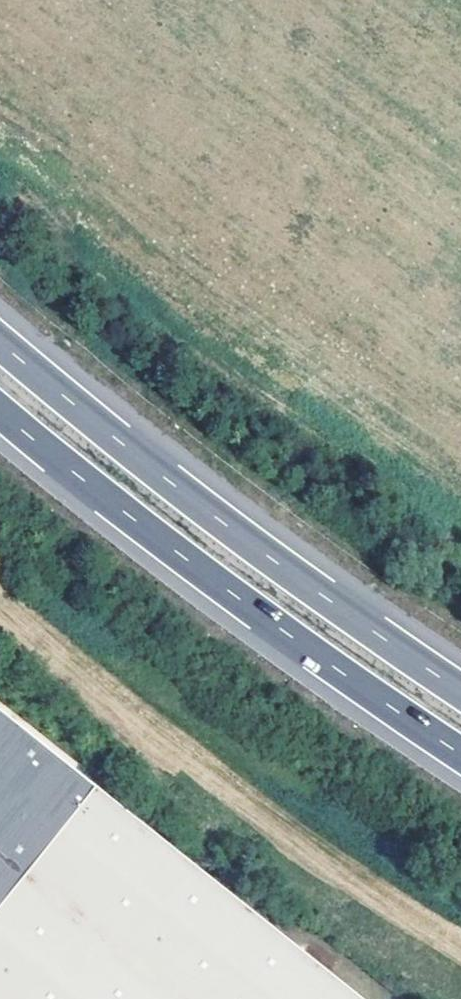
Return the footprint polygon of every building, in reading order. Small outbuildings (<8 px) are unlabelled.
[(331,972),(306,953),(121,806),(104,792),(0,709),(0,998),(364,998),(331,972)] [(114,781),(104,792),(121,806),(132,795),(114,781)] [(306,953),(331,972),(343,958),(319,939),(306,953)]
